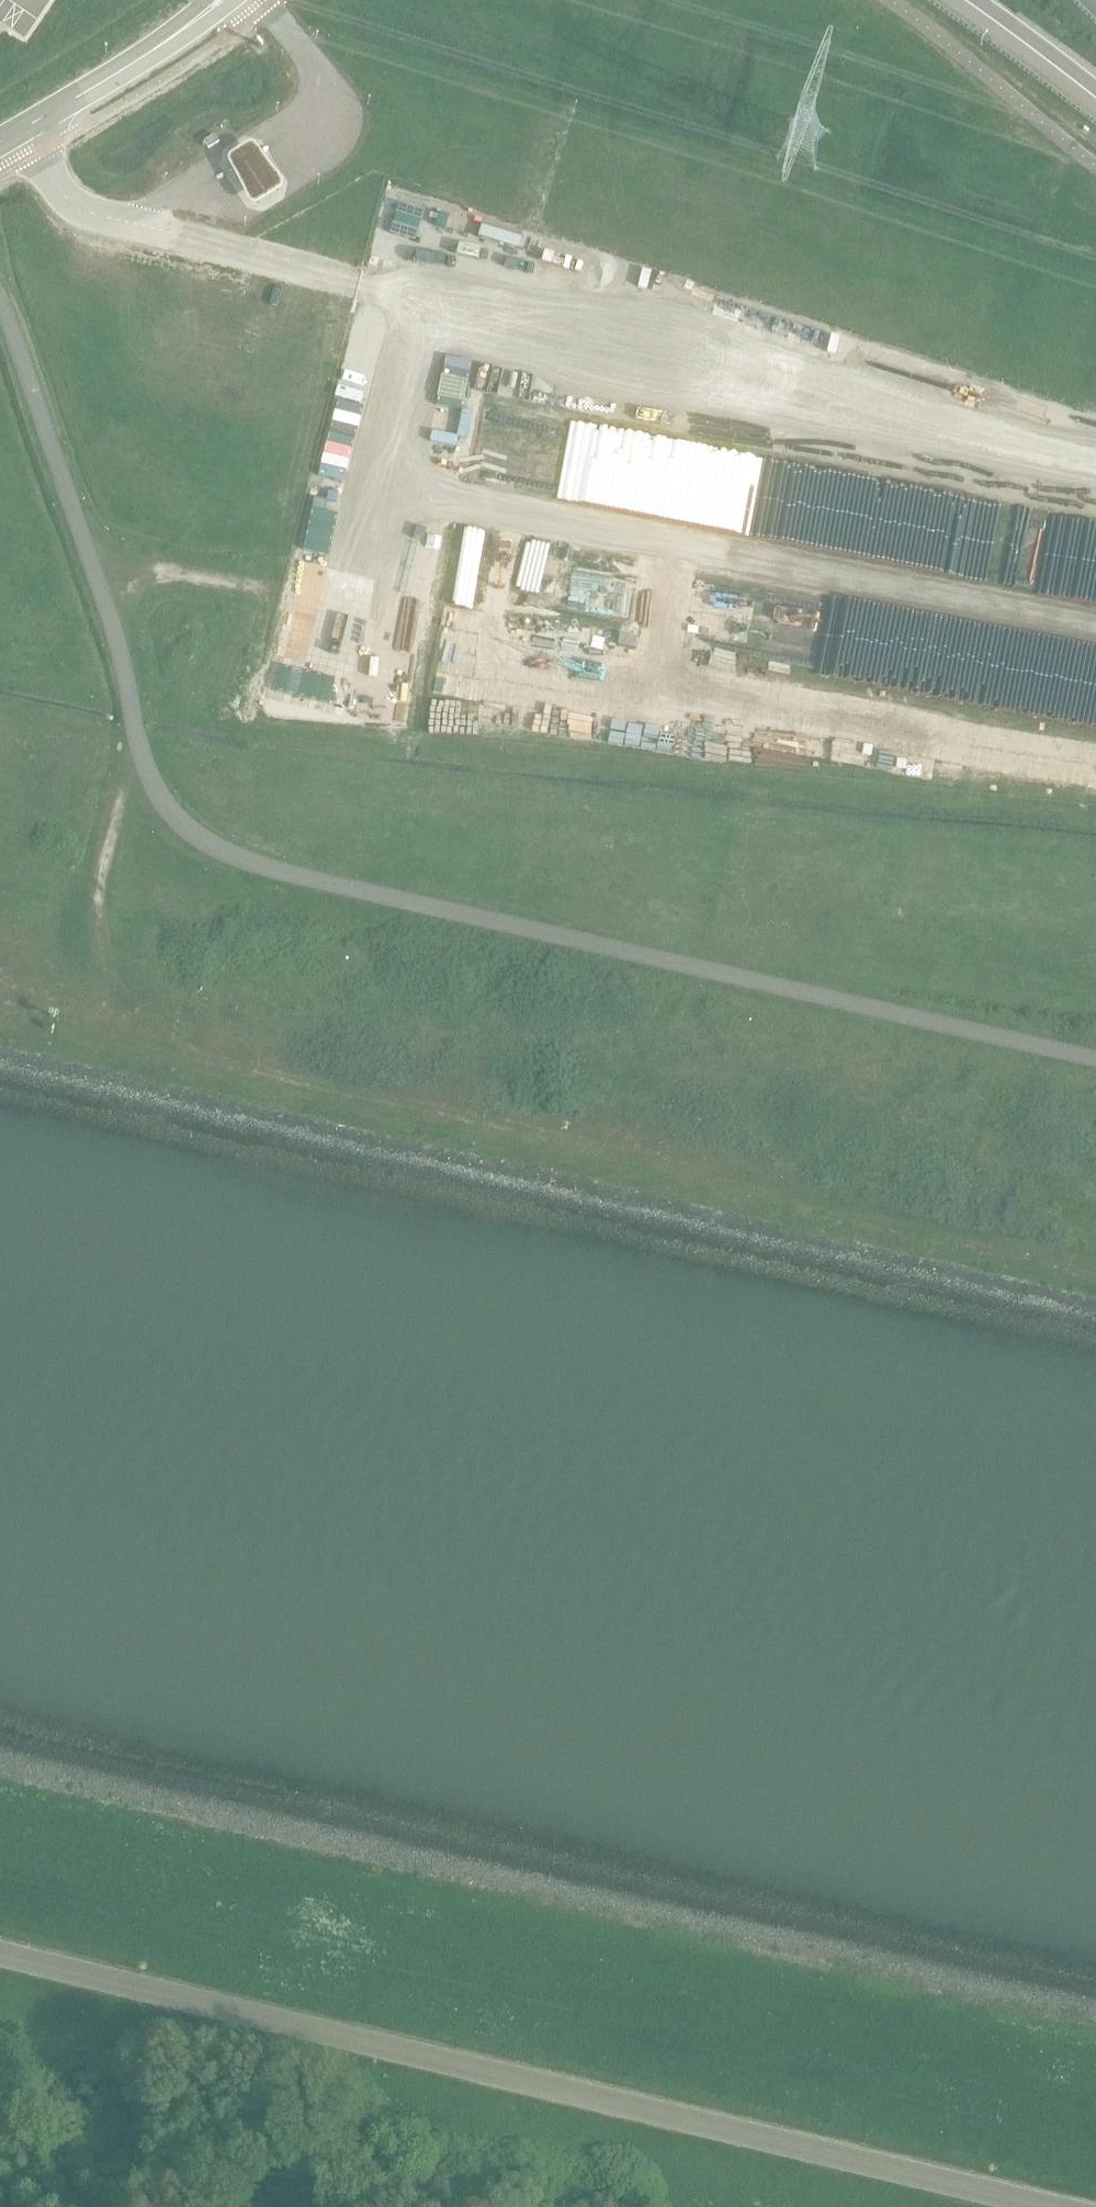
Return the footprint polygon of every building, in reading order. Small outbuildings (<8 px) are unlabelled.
[(215,135),(204,141),(209,149),(209,148),(219,142),(215,135)] [(282,182),(255,146),(254,145),(252,144),(250,144),(248,144),(231,156),(229,157),(229,159),(228,161),(229,163),(249,202),(251,204),(253,204),(255,205),(257,204),(281,190),(282,187),(283,186),(283,184),(282,182)]
